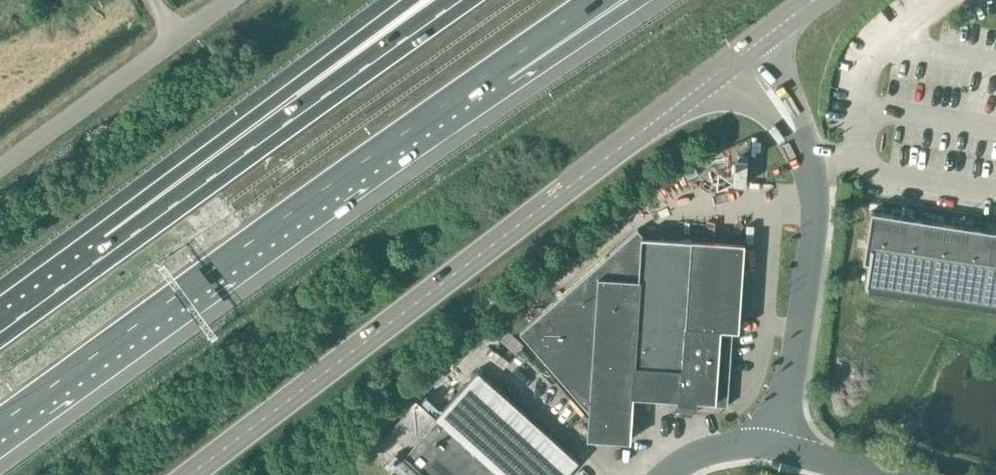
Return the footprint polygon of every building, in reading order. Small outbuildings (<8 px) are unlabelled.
[(863,260),(868,261),(864,287),(995,309),(995,229),(993,229),(961,224),(933,220),(901,215),(871,210),(870,217),(863,260)] [(732,329),(740,329),(746,242),(642,234),(638,229),(638,228),(638,227),(519,331),(590,413),(589,435),(629,437),(628,439),(629,439),(632,394),(712,400),(712,404),(727,405),(732,329)] [(513,353),(506,346),(491,361),(499,369),(513,353)] [(367,453),(388,472),(388,473),(390,474),(567,474),(579,461),(478,370),(437,417),(416,398),(367,453)]
